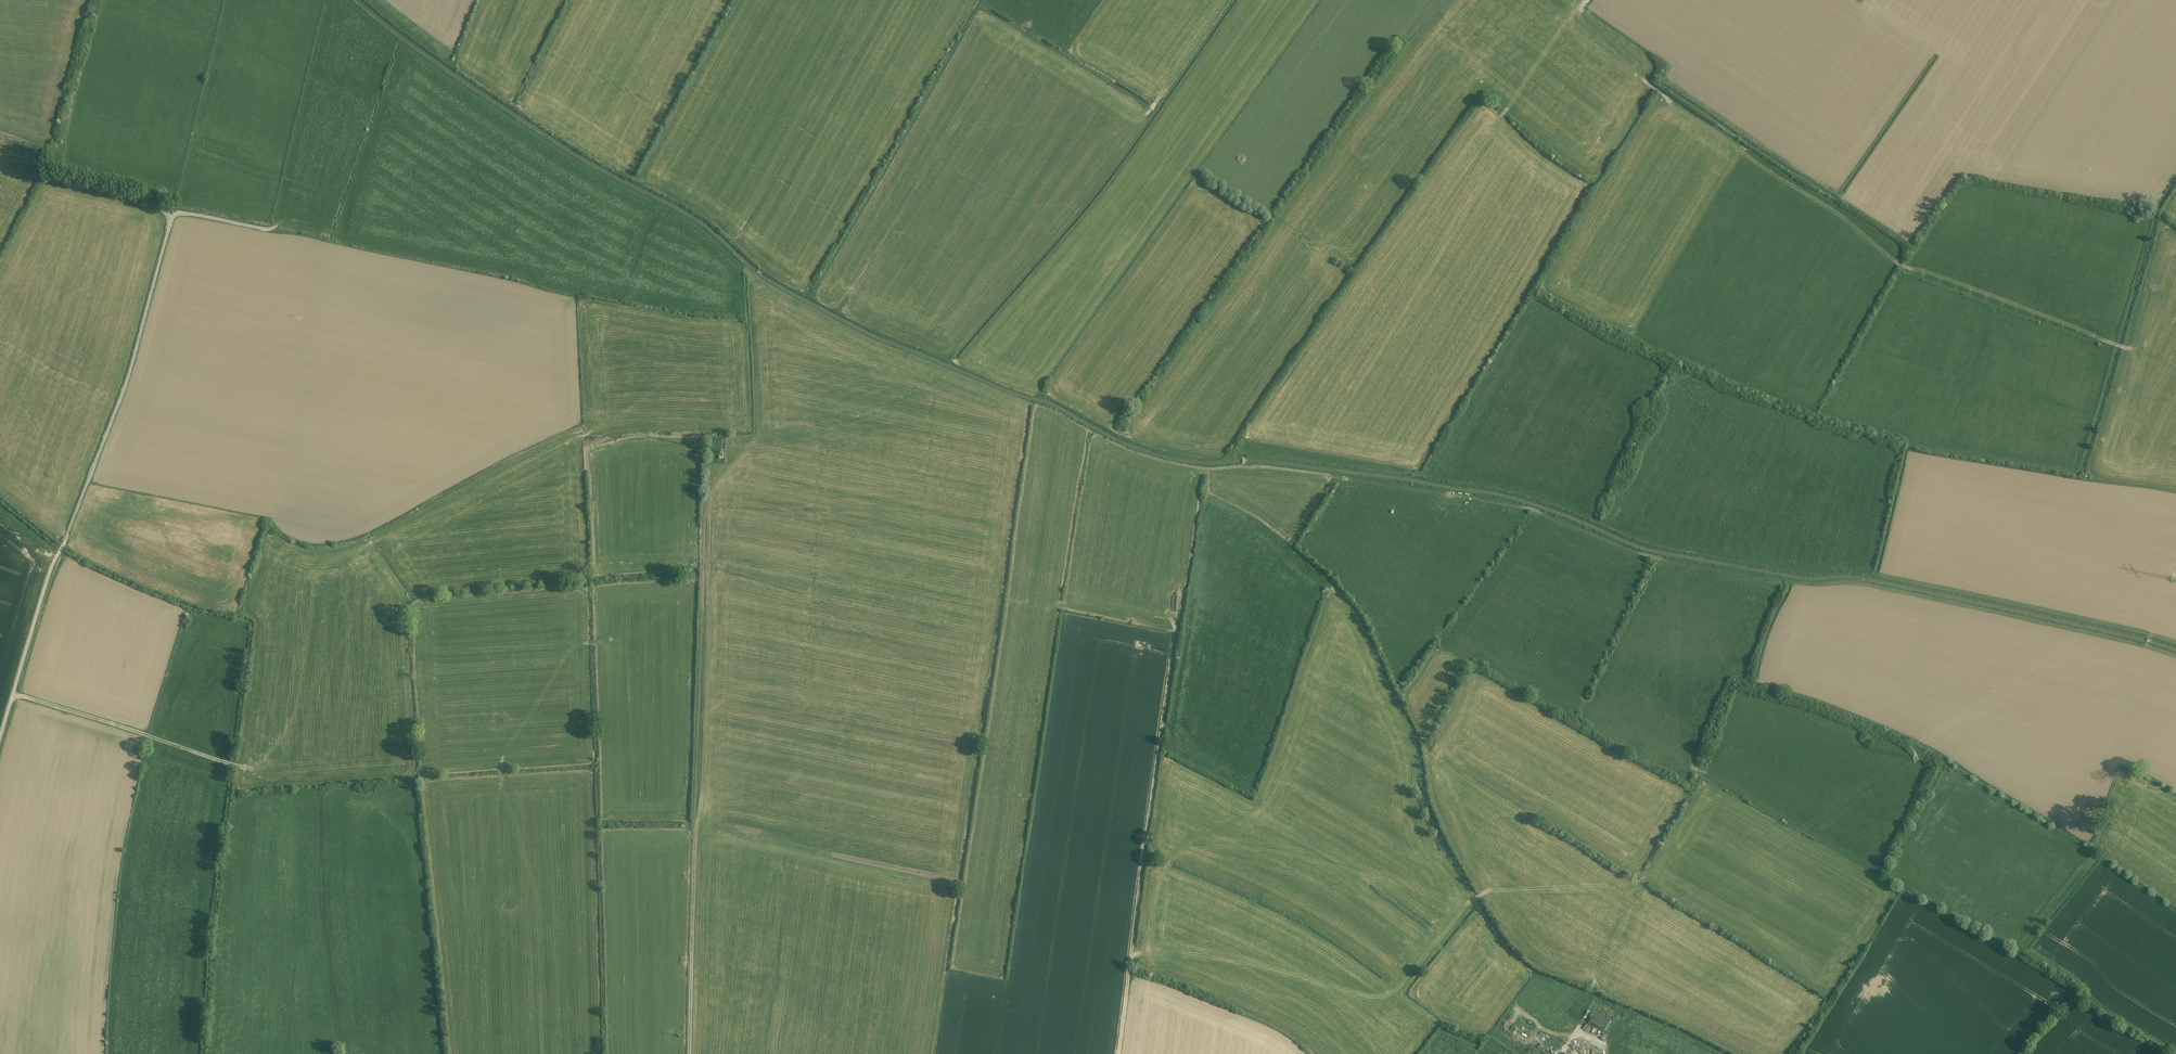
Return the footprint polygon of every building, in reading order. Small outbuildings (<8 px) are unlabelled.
[(1610,1021),(1594,1012),(1589,1022),(1604,1030),(1610,1021)]
